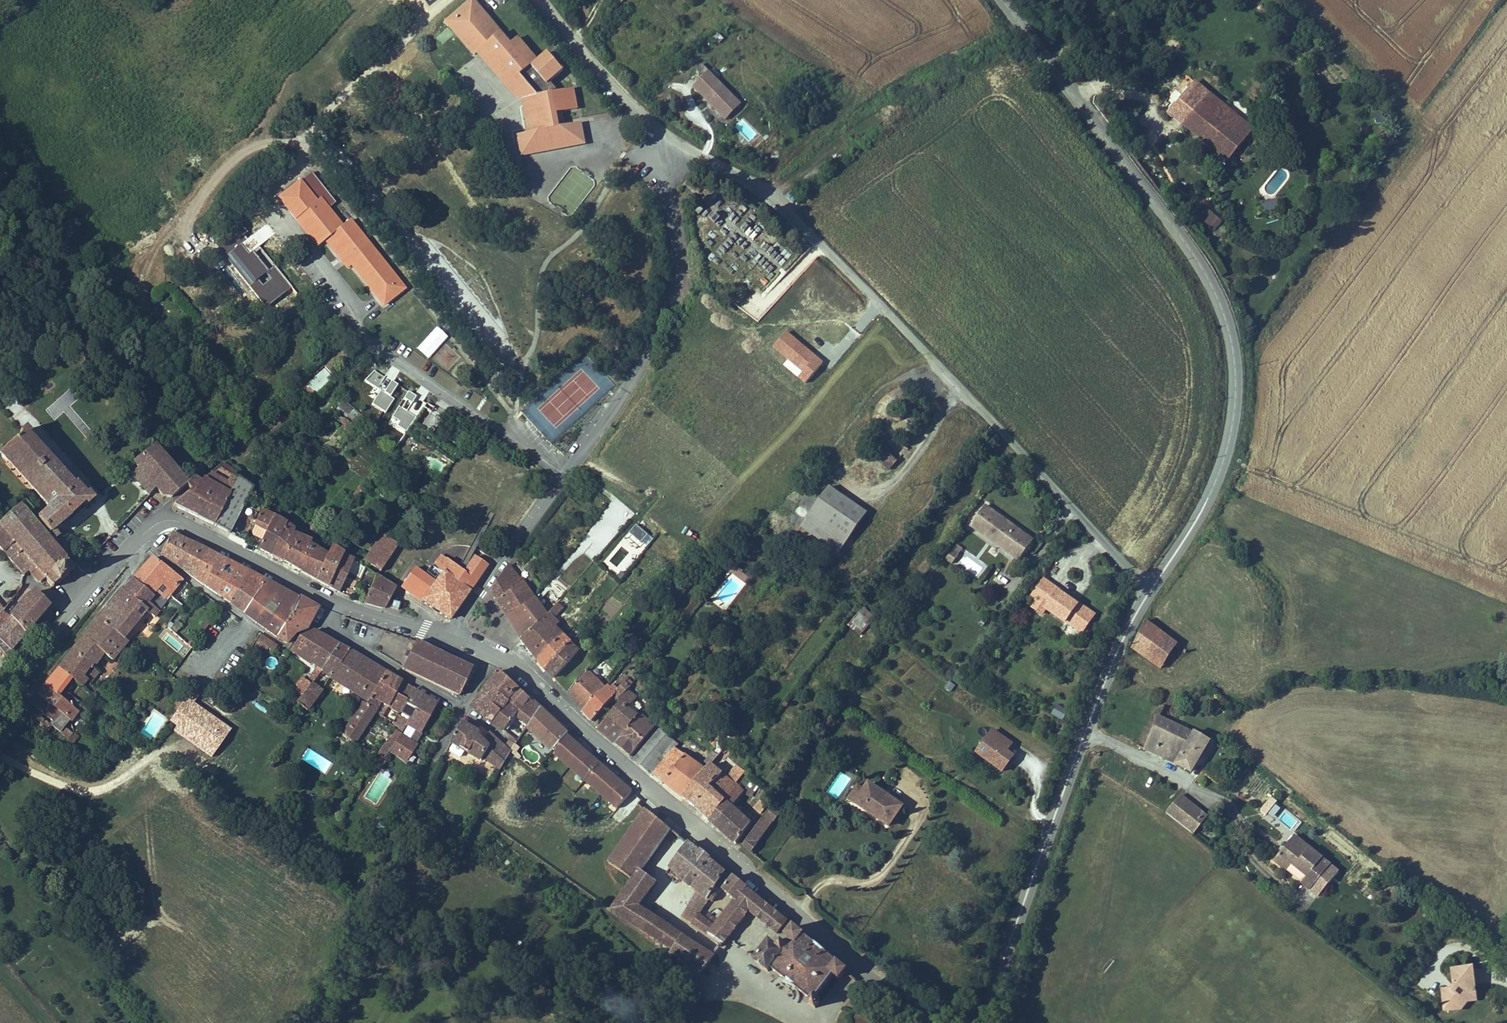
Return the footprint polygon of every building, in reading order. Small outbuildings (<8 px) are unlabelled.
[(478,0),(467,0),(446,19),(476,53),(478,52),(481,49),(519,93),(528,85),(538,96),(544,94),(545,101),(531,104),(533,114),(541,113),(543,126),(529,128),(519,130),(523,151),(585,139),(582,118),(566,121),(559,123),(558,117),(553,89),(558,88),(558,84),(552,77),(565,66),(553,53),(540,63),(537,59),(532,54),(535,52),(519,33),(511,40),(501,29),(500,29),(485,12),(487,11),(478,0)] [(553,53),(549,48),(537,59),(540,63),(553,53)] [(519,93),(481,49),(478,52),(518,97),(524,99),(529,128),(543,126),(541,113),(533,114),(531,104),(545,101),(544,94),(538,96),(528,85),(519,93)] [(742,106),(702,66),(686,82),(725,122),(742,106)] [(1205,83),(1193,73),(1168,104),(1181,114),(1190,102),(1205,83)] [(1255,124),(1205,83),(1190,102),(1218,124),(1209,136),(1232,154),(1255,124)] [(1190,102),(1181,114),(1209,136),(1218,124),(1190,102)] [(314,204),(298,183),(278,200),(295,220),(299,217),(321,245),(325,242),(341,262),(346,258),(352,265),(377,295),(384,289),(393,300),(405,291),(349,222),(340,229),(318,201),(314,204)] [(1263,201),(1264,210),(1280,210),(1280,201),(1263,201)] [(1225,225),(1205,205),(1197,215),(1216,234),(1225,225)] [(321,245),(299,217),(295,220),(318,248),(321,245)] [(347,269),(352,265),(346,258),(341,262),(347,269)] [(393,300),(384,289),(377,295),(386,306),(393,300)] [(423,354),(445,334),(435,322),(412,343),(423,354)] [(447,372),(460,357),(445,343),(431,358),(447,372)] [(414,421),(406,432),(453,464),(461,452),(414,421)] [(36,495),(47,509),(61,524),(83,504),(86,507),(92,501),(86,493),(84,494),(75,483),(74,484),(33,438),(35,436),(25,426),(17,433),(20,437),(0,455),(0,456),(5,461),(10,457),(41,491),(36,495)] [(134,461),(135,463),(155,490),(159,497),(170,499),(183,488),(195,478),(196,477),(165,436),(134,461)] [(899,455),(885,442),(877,450),(896,468),(904,459),(899,455)] [(911,442),(899,455),(904,459),(916,447),(911,442)] [(41,491),(10,457),(5,461),(36,495),(41,491)] [(155,490),(135,463),(125,471),(146,499),(155,490)] [(240,476),(222,464),(199,483),(195,478),(183,488),(188,493),(173,506),(174,507),(213,527),(238,479),(240,476)] [(288,489),(295,480),(282,470),(274,478),(288,489)] [(254,489),(238,479),(213,527),(230,536),(254,489)] [(874,510),(836,482),(806,523),(844,551),(874,510)] [(1033,535),(1004,513),(1003,515),(998,512),(1000,510),(985,499),(971,519),(1018,554),(1033,535)] [(0,524),(0,549),(25,577),(29,573),(37,582),(42,577),(51,586),(72,567),(62,557),(72,549),(55,529),(52,532),(38,517),(24,502),(0,524)] [(277,512),(265,506),(257,523),(267,529),(256,550),(254,553),(268,560),(269,557),(281,564),(292,541),(297,529),(299,526),(276,514),(277,512)] [(61,524),(47,509),(43,512),(57,527),(61,524)] [(43,512),(38,517),(52,532),(55,529),(57,527),(43,512)] [(598,516),(578,549),(597,560),(618,528),(598,516)] [(627,535),(644,549),(653,539),(636,524),(627,535)] [(292,541),(281,564),(290,569),(307,534),(297,529),(292,541)] [(392,534),(385,530),(366,557),(367,558),(372,562),(392,534)] [(159,555),(168,561),(181,538),(172,533),(159,555)] [(315,539),(307,534),(290,569),(299,573),(313,543),(315,539)] [(392,534),(372,562),(383,569),(389,559),(401,541),(392,534)] [(192,544),(181,538),(168,561),(175,566),(180,558),(183,560),(192,544)] [(333,542),(329,551),(313,581),(338,595),(340,595),(357,558),(333,542)] [(329,551),(313,543),(299,573),(313,581),(329,551)] [(180,558),(175,566),(191,577),(207,552),(192,544),(183,560),(180,558)] [(953,562),(958,555),(951,551),(947,557),(953,562)] [(225,561),(207,552),(191,577),(216,595),(222,586),(213,579),(225,561)] [(153,556),(133,581),(151,596),(162,582),(173,591),(184,578),(153,556)] [(463,571),(433,609),(448,621),(462,602),(488,566),(476,557),(464,572),(463,571)] [(420,597),(433,609),(463,571),(462,570),(460,569),(453,564),(447,560),(439,572),(445,576),(440,583),(434,576),(417,566),(411,575),(403,584),(406,587),(420,597)] [(239,568),(225,561),(213,579),(222,586),(226,588),(239,568)] [(368,565),(360,582),(372,588),(365,603),(384,609),(385,607),(391,599),(399,587),(381,574),(368,565)] [(754,578),(738,566),(735,571),(750,582),(754,578)] [(506,618),(538,598),(510,567),(491,592),(506,618)] [(250,574),(239,568),(226,588),(222,586),(216,595),(230,605),(250,574)] [(264,581),(250,574),(230,605),(243,614),(264,581)] [(1084,603),(1078,599),(1077,600),(1059,585),(1059,586),(1044,574),(1033,588),(1038,593),(1033,598),(1042,605),(1046,601),(1064,616),(1065,615),(1081,627),(1087,620),(1087,616),(1090,616),(1093,613),(1092,609),(1089,607),(1085,607),(1082,605),(1084,603)] [(151,596),(133,581),(124,592),(155,616),(159,619),(162,614),(147,601),(151,596)] [(299,599),(264,581),(243,614),(277,638),(299,599)] [(173,591),(162,582),(151,596),(147,601),(162,614),(172,603),(167,599),(173,591)] [(0,631),(0,642),(10,653),(52,610),(38,592),(31,597),(22,604),(10,619),(0,631)] [(124,592),(101,618),(131,641),(155,616),(124,592)] [(538,598),(506,618),(517,637),(519,640),(552,613),(538,598)] [(318,608),(299,599),(277,638),(286,644),(297,631),(309,627),(315,616),(318,608)] [(402,601),(391,599),(385,607),(393,609),(396,610),(400,611),(402,601)] [(3,613),(10,606),(5,600),(0,606),(0,617),(3,613)] [(536,660),(568,631),(557,620),(568,609),(561,603),(552,613),(519,640),(536,660)] [(861,631),(874,614),(863,606),(850,622),(861,631)] [(3,613),(0,617),(0,631),(10,619),(3,613)] [(131,641),(101,618),(86,637),(105,652),(114,659),(131,641)] [(173,631),(181,625),(177,619),(169,626),(173,631)] [(1163,635),(1146,622),(1131,651),(1145,660),(1163,635)] [(294,690),(302,697),(313,683),(322,672),(341,645),(315,631),(300,637),(291,651),(317,669),(307,682),(303,679),(294,690)] [(568,631),(536,660),(544,669),(575,639),(568,631)] [(1179,645),(1163,635),(1145,660),(1161,672),(1179,645)] [(105,652),(86,637),(73,652),(91,666),(105,677),(109,673),(97,663),(102,656),(105,652)] [(280,645),(272,640),(270,642),(262,637),(248,656),(255,661),(266,646),(276,652),(280,645)] [(591,656),(575,639),(544,669),(558,686),(591,656)] [(5,663),(12,655),(10,653),(0,642),(0,656),(5,663)] [(465,666),(415,642),(401,669),(458,697),(465,680),(470,669),(468,668),(465,666)] [(341,645),(322,672),(332,678),(352,651),(349,649),(341,645)] [(352,651),(332,678),(370,703),(388,674),(352,651)] [(73,652),(66,661),(83,675),(91,666),(73,652)] [(114,659),(105,652),(102,656),(115,667),(118,663),(114,659)] [(83,675),(66,661),(60,667),(73,677),(82,684),(87,678),(83,675)] [(73,677),(60,667),(53,676),(66,686),(73,677)] [(499,670),(487,687),(508,703),(494,722),(507,732),(520,716),(532,725),(542,709),(499,670)] [(566,695),(582,714),(608,687),(591,670),(566,695)] [(402,682),(388,674),(370,703),(367,707),(376,712),(381,704),(388,708),(398,714),(400,712),(407,701),(395,693),(402,682)] [(53,676),(46,685),(59,695),(66,686),(53,676)] [(150,688),(156,682),(149,676),(143,682),(150,688)] [(414,690),(402,682),(395,693),(407,701),(414,690)] [(608,687),(582,714),(590,724),(616,697),(620,700),(631,687),(634,684),(631,682),(629,685),(626,683),(616,694),(608,687)] [(323,691),(313,683),(302,697),(301,698),(297,703),(308,712),(323,691)] [(59,695),(46,685),(38,693),(71,719),(79,711),(59,695)] [(508,703),(487,687),(474,706),(494,722),(508,703)] [(621,703),(610,715),(627,728),(641,712),(636,707),(633,711),(629,708),(640,695),(631,687),(620,700),(619,701),(621,703)] [(407,701),(400,712),(410,719),(425,696),(414,690),(407,701)] [(716,691),(710,698),(720,706),(726,698),(716,691)] [(71,719),(38,693),(32,701),(56,720),(52,724),(53,725),(62,731),(65,727),(71,719)] [(439,705),(425,696),(410,719),(409,721),(401,735),(395,745),(393,747),(391,751),(407,761),(411,753),(421,735),(439,705)] [(174,717),(184,701),(180,698),(169,714),(174,717)] [(720,706),(710,698),(706,704),(713,710),(715,707),(717,709),(720,706)] [(52,724),(28,704),(21,713),(47,733),(53,725),(52,724)] [(376,712),(375,714),(382,718),(388,708),(381,704),(376,712)] [(1056,704),(1051,714),(1063,719),(1068,709),(1056,704)] [(375,714),(376,712),(367,707),(364,705),(344,737),(356,745),(357,742),(375,714)] [(568,733),(542,709),(532,725),(528,732),(552,754),(566,735),(568,733)] [(409,721),(410,719),(400,712),(398,714),(400,715),(409,721)] [(641,712),(627,728),(642,741),(656,724),(641,712)] [(401,735),(409,721),(400,715),(392,728),(401,735)] [(627,728),(610,715),(597,730),(614,744),(627,728)] [(1211,744),(1193,734),(1159,717),(1143,751),(1175,767),(1174,768),(1192,776),(1211,744)] [(493,751),(508,764),(518,747),(513,742),(508,748),(490,732),(486,738),(482,735),(483,733),(465,721),(453,741),(484,761),(487,758),(493,751)] [(734,731),(726,725),(720,733),(728,739),(734,731)] [(71,732),(68,736),(76,743),(84,733),(75,726),(73,729),(71,732)] [(71,732),(65,727),(62,731),(68,736),(71,732)] [(642,741),(627,728),(614,744),(629,757),(642,741)] [(661,728),(649,743),(659,751),(672,736),(661,728)] [(1015,758),(1009,753),(1015,745),(993,730),(975,756),(1003,776),(1015,758)] [(737,733),(734,731),(728,739),(731,741),(737,733)] [(633,790),(566,735),(552,754),(618,808),(633,790)] [(675,739),(672,736),(659,751),(649,743),(634,761),(682,801),(709,766),(704,763),(700,767),(675,748),(679,743),(675,739)] [(378,756),(385,761),(390,753),(391,751),(393,747),(387,742),(378,756)] [(370,751),(358,743),(356,747),(368,755),(370,751)] [(719,753),(714,749),(710,753),(715,757),(719,753)] [(407,761),(391,751),(390,753),(405,763),(407,761)] [(508,764),(493,751),(487,758),(502,772),(508,764)] [(715,757),(710,753),(703,762),(704,763),(709,766),(715,757)] [(726,758),(719,753),(715,757),(709,766),(715,771),(726,758)] [(736,757),(732,763),(736,766),(740,760),(736,757)] [(715,771),(709,766),(682,801),(708,823),(736,787),(746,774),(740,769),(729,782),(715,771)] [(741,792),(736,787),(708,823),(736,846),(753,822),(731,805),(741,792)] [(903,810),(870,787),(865,794),(856,807),(889,829),(903,810)] [(856,807),(865,794),(859,790),(850,802),(856,807)] [(1165,814),(1195,836),(1209,817),(1180,795),(1165,814)] [(627,922),(639,905),(657,880),(641,868),(669,828),(646,808),(608,864),(633,880),(611,912),(627,922)] [(769,808),(741,850),(750,858),(778,815),(769,808)] [(1332,866),(1312,850),(1309,854),(1304,850),(1307,846),(1295,836),(1273,863),(1286,874),(1291,867),(1306,879),(1301,885),(1310,893),(1332,866)] [(701,853),(686,842),(666,869),(681,880),(701,853)] [(707,859),(701,853),(681,880),(687,886),(707,859)] [(707,859),(687,886),(696,893),(702,898),(707,902),(716,890),(713,888),(724,872),(707,859)] [(1340,873),(1332,866),(1310,893),(1318,899),(1340,873)] [(732,878),(724,872),(713,888),(716,890),(720,894),(732,878)] [(720,894),(733,904),(745,915),(772,937),(785,921),(756,896),(734,877),(732,878),(720,894)] [(702,898),(696,893),(691,901),(697,905),(702,898)] [(691,901),(678,918),(689,926),(702,909),(697,905),(691,901)] [(745,915),(733,904),(728,910),(740,921),(745,915)] [(653,915),(639,905),(627,922),(641,932),(653,915)] [(707,913),(702,909),(689,926),(695,930),(707,913)] [(707,913),(695,930),(721,947),(740,921),(728,910),(719,922),(707,913)] [(712,958),(653,915),(641,932),(672,952),(671,955),(700,975),(700,974),(712,958)] [(835,964),(791,926),(782,936),(787,940),(783,946),(778,942),(774,947),(768,942),(753,961),(767,973),(770,969),(807,1002),(804,1005),(813,1013),(820,1005),(813,999),(830,978),(836,983),(844,973),(835,964)] [(1441,990),(1443,1015),(1454,1014),(1464,1002),(1477,1001),(1473,968),(1451,970),(1452,989),(1441,990)] [(1477,1005),(1477,1001),(1464,1002),(1454,1014),(1462,1013),(1468,1006),(1477,1005)]
